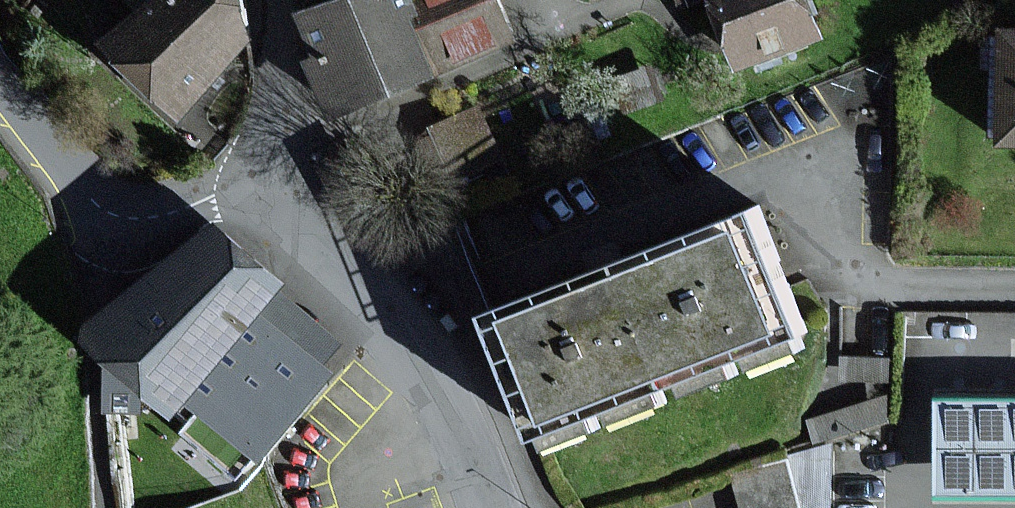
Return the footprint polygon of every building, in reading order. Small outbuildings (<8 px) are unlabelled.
[(242,0),(164,0),(115,40),(175,109),(253,46),(242,0)] [(410,0),(347,0),(337,4),(298,19),(315,62),(307,65),(326,114),(430,74),(408,18),(416,15),(410,0)] [(416,15),(408,18),(430,74),(513,41),(497,0),(410,0),(416,15)] [(680,11),(706,2),(729,72),(820,41),(806,0),(677,0),(680,11)] [(1001,23),(994,144),(1014,145),(1014,24),(1001,23)] [(749,220),(503,312),(549,434),(795,342),(749,220)] [(283,289),(293,278),(226,221),(164,272),(109,315),(110,359),(177,415),(189,401),(258,459),(334,370),(322,360),(340,338),(314,315),(283,289)] [(933,385),(931,486),(1014,488),(1014,386),(933,385)] [(732,473),(742,507),(800,507),(786,458),(732,473)]
